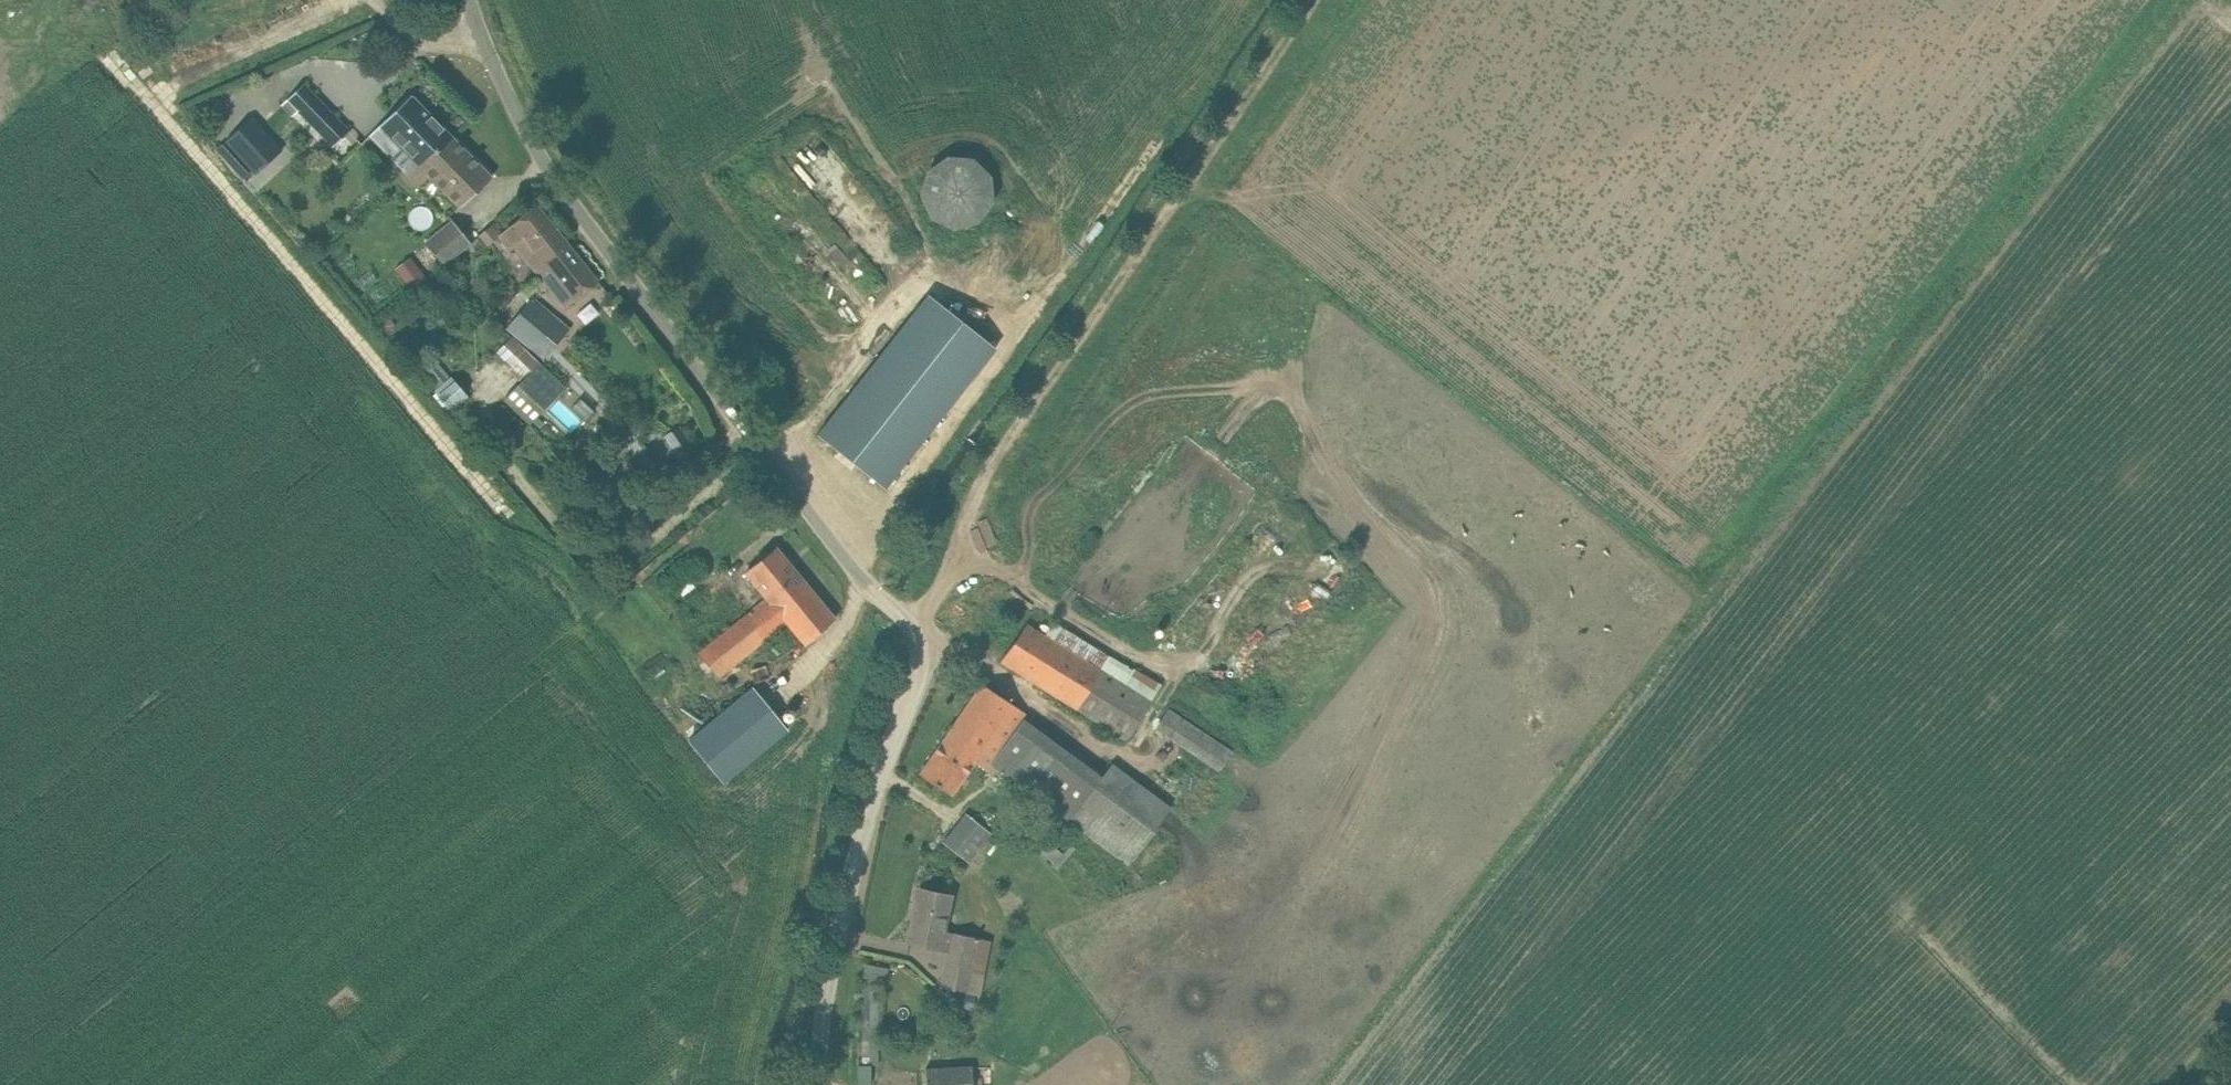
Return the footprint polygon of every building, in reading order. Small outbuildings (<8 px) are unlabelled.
[(334,146),(350,130),(304,83),(282,104),(293,116),(299,110),(334,146)] [(396,176),(397,177),(404,170),(420,153),(424,158),(435,148),(438,151),(452,136),(411,94),(369,135),(403,169),(396,176)] [(252,116),(225,140),(255,174),(282,149),(252,116)] [(429,173),(461,207),(492,177),(452,136),(438,151),(435,148),(424,158),(420,153),(404,170),(418,184),(429,173)] [(926,170),(920,195),(930,218),(954,229),(979,222),(994,201),(991,175),(973,157),(947,155),(926,170)] [(499,235),(510,249),(515,245),(538,274),(548,266),(542,259),(565,240),(537,205),(499,235)] [(452,220),(426,241),(443,263),(470,242),(452,220)] [(499,235),(491,225),(479,234),(488,245),(499,235)] [(598,280),(565,240),(542,259),(548,266),(538,274),(564,307),(598,280)] [(411,254),(394,266),(409,287),(426,276),(411,254)] [(928,294),(832,416),(818,433),(886,487),(995,348),(928,294)] [(544,359),(570,328),(532,297),(506,327),(544,359)] [(565,386),(512,335),(497,351),(507,361),(503,365),(521,381),(504,399),(530,423),(565,386)] [(835,618),(776,547),(747,570),(768,597),(699,652),(719,677),(787,621),(805,643),(835,618)] [(1088,661),(1096,648),(1065,628),(1057,641),(1027,623),(1001,660),(1127,739),(1153,701),(1088,661)] [(952,795),(974,762),(987,771),(992,764),(1025,716),(1027,713),(982,683),(920,773),(952,795)] [(725,781),(787,730),(752,687),(690,738),(725,781)] [(1223,767),(1234,744),(1166,710),(1154,732),(1223,767)] [(1172,806),(1129,775),(1112,763),(1104,775),(1069,820),(1128,864),(1157,826),(1172,806)] [(968,864),(991,833),(966,811),(941,841),(968,864)] [(1076,847),(1068,841),(1057,831),(1038,855),(1058,871),(1076,847)] [(915,908),(917,909),(910,941),(948,949),(952,932),(943,930),(951,895),(919,888),(915,908)] [(940,986),(966,991),(977,937),(952,932),(948,949),(940,986)] [(858,1003),(883,1009),(892,968),(868,962),(858,1003)] [(949,1068),(927,1069),(927,1067),(926,1067),(927,1084),(972,1084),(971,1067),(949,1068)]
